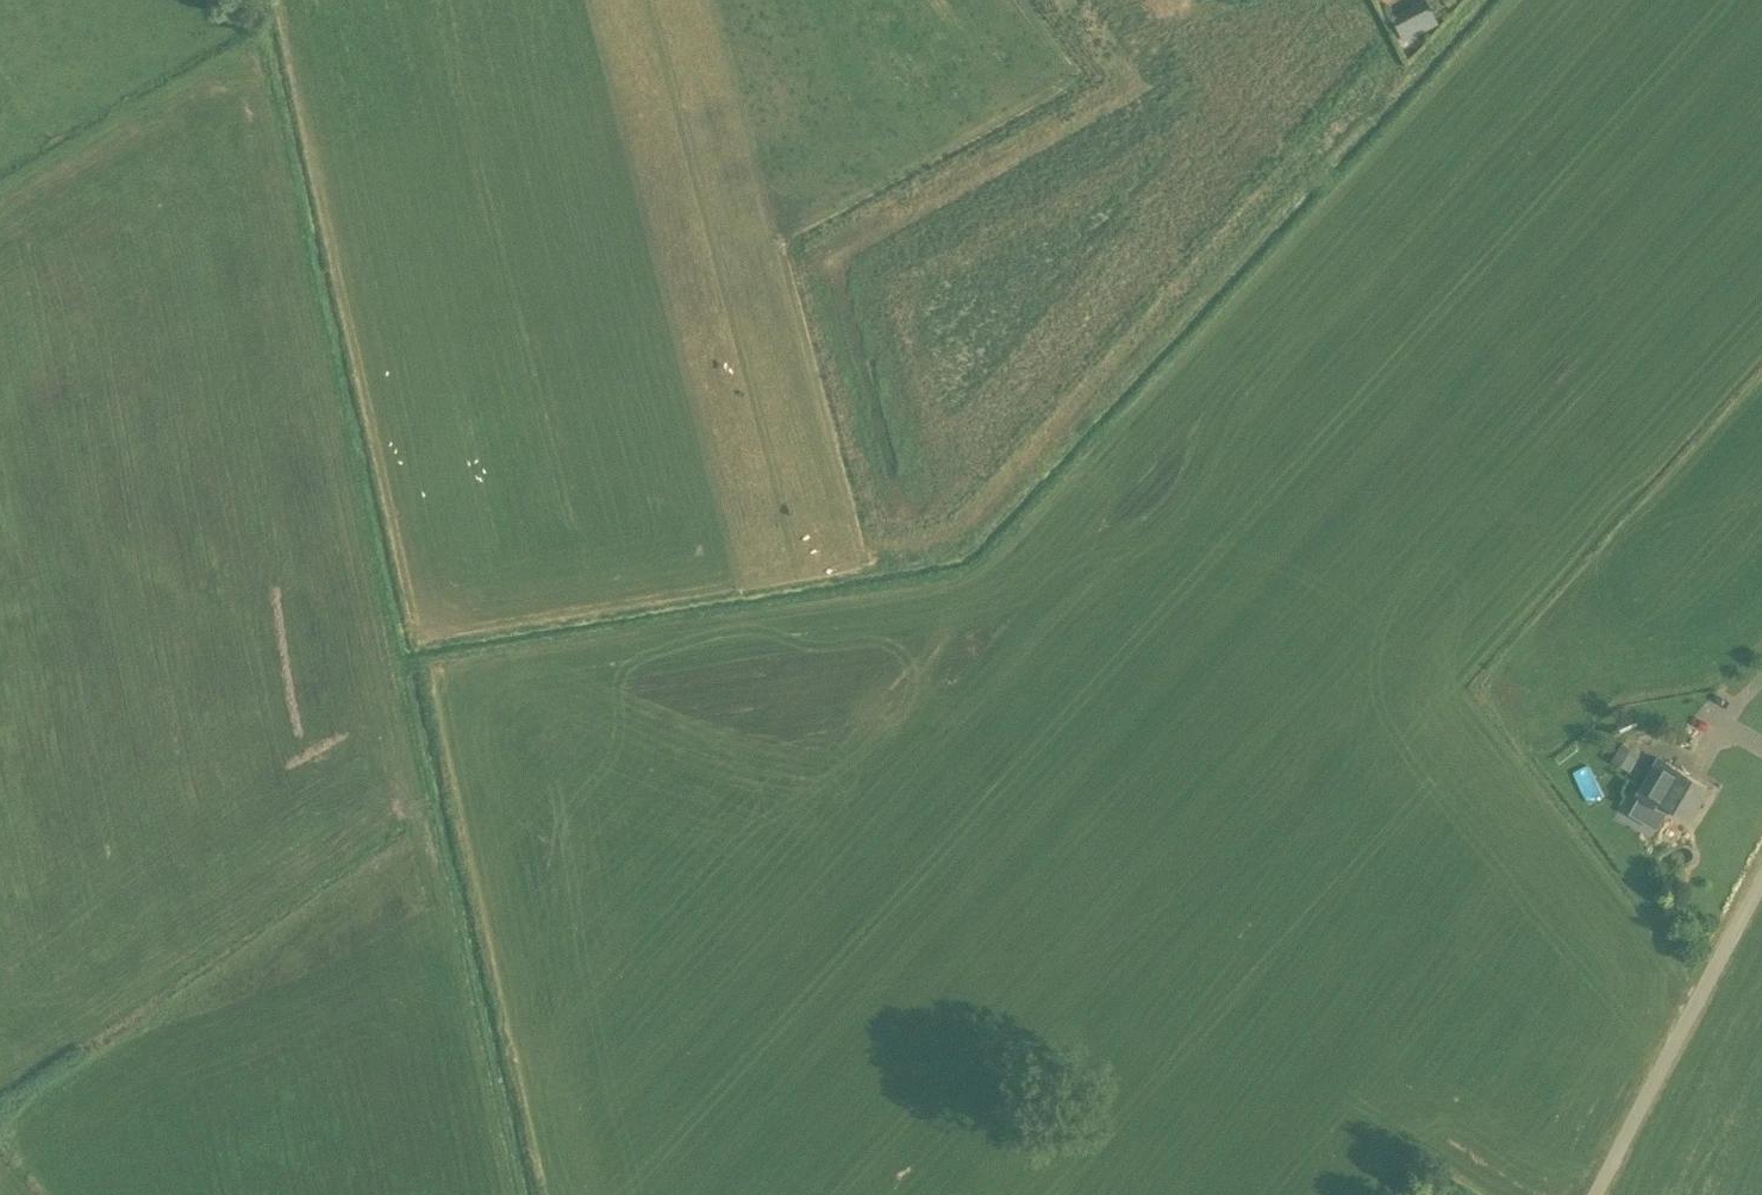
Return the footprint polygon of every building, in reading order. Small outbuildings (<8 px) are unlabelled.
[(1389,16),(1402,41),(1437,23),(1424,0),(1420,0),(1389,16)] [(1612,761),(1630,771),(1640,753),(1622,743),(1612,761)] [(1659,757),(1650,772),(1637,795),(1668,813),(1672,807),(1690,818),(1708,786),(1659,757)]
